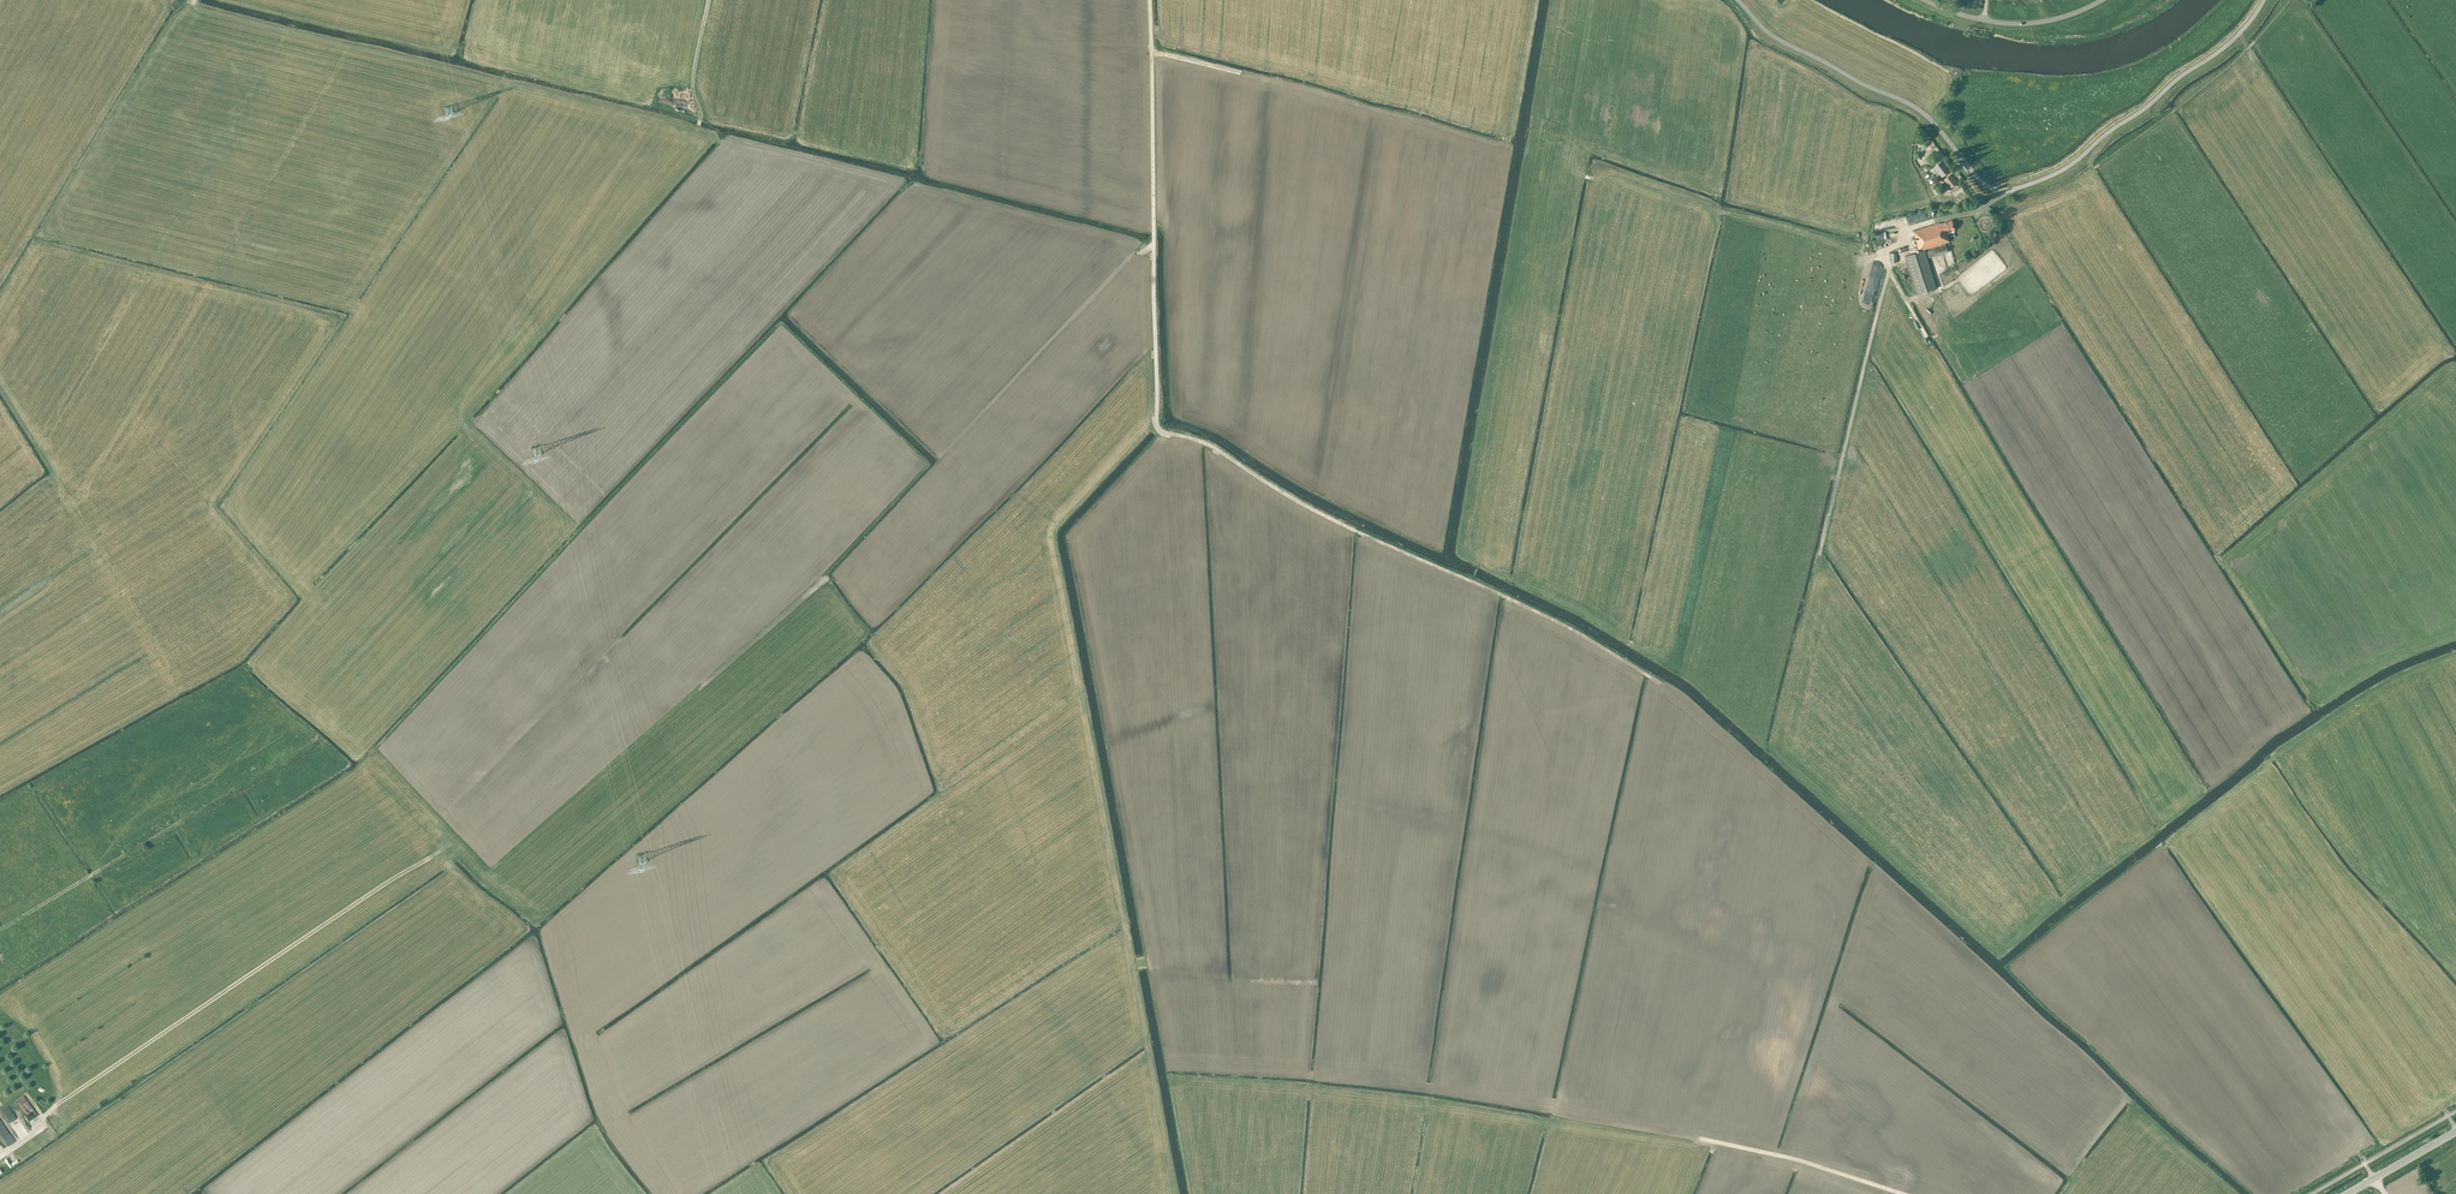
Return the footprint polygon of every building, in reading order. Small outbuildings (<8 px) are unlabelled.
[(1942,176),(1949,171),(1942,161),(1934,167),(1935,167),(1934,168),(1936,170),(1937,170),(1942,176)] [(1944,179),(1950,188),(1951,187),(1954,192),(1959,188),(1956,183),(1957,183),(1950,175),(1944,179)] [(1939,223),(1914,231),(1916,236),(1915,236),(1919,251),(1949,242),(1946,232),(1955,230),(1952,220),(1940,224),(1939,223)] [(1948,252),(1946,245),(1933,249),(1935,256),(1948,252)] [(1937,288),(1925,250),(1905,256),(1917,294),(1937,288)]
